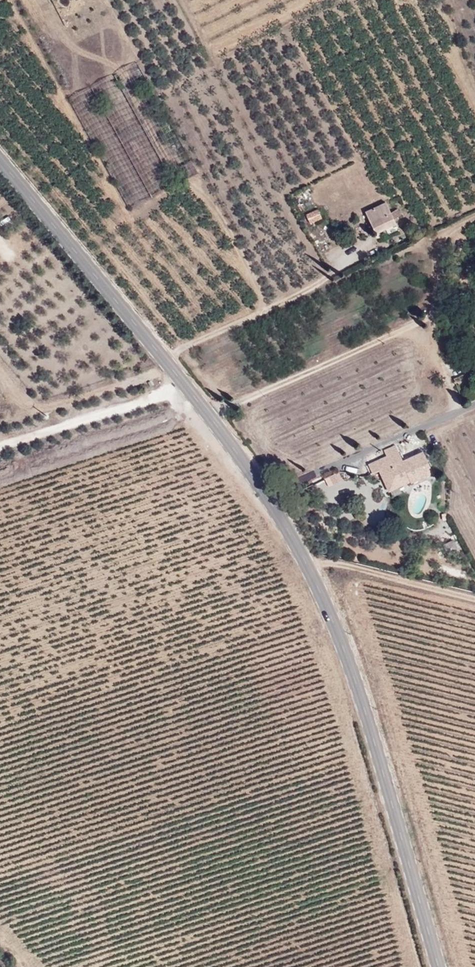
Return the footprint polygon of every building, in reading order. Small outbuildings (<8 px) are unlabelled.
[(366,213),(377,233),(396,224),(395,222),(398,220),(397,217),(401,215),(398,209),(391,212),(387,202),(366,213)] [(408,478),(410,481),(410,483),(433,473),(423,452),(403,461),(401,458),(390,464),(387,456),(368,465),(372,473),(379,470),(383,478),(387,476),(392,486),(408,478)] [(389,491),(410,481),(408,478),(392,486),(387,476),(383,478),(389,491)]
